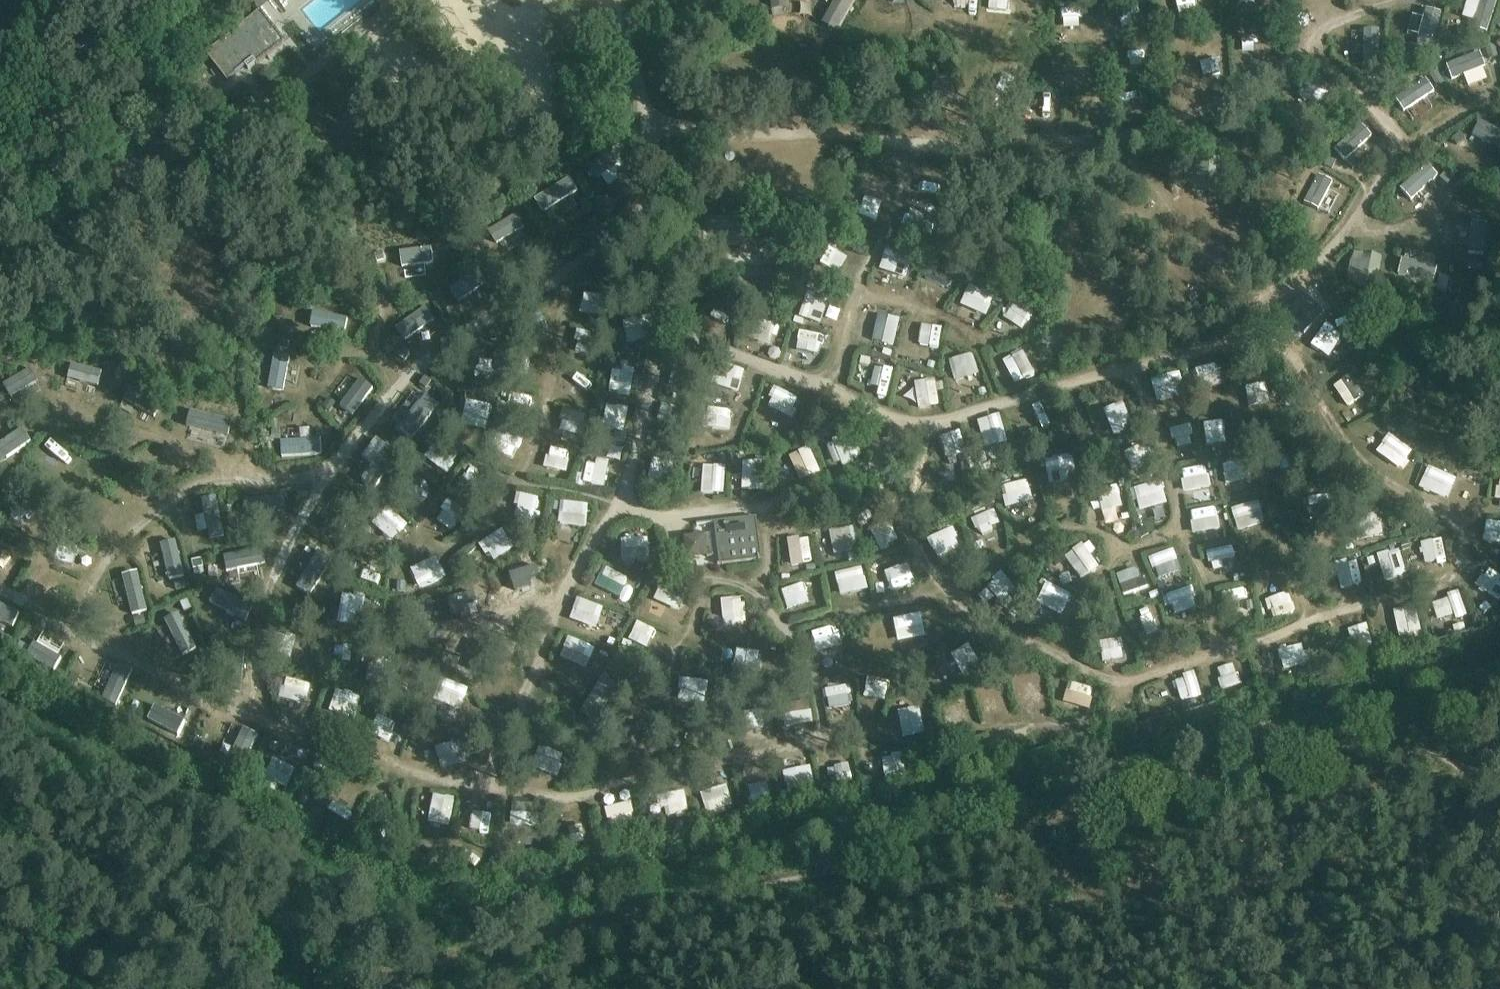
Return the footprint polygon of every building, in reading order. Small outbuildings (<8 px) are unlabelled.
[(264,9),(275,0),(257,0),(264,9)] [(770,16),(788,14),(786,0),(768,0),(770,16)] [(853,0),(833,0),(819,26),(835,34),(853,0)] [(949,11),(971,12),(972,0),(950,0),(949,11)] [(1016,17),(1018,0),(991,0),(990,15),(1016,17)] [(1234,11),(1253,6),(1251,0),(1231,0),(1234,11)] [(1473,28),(1487,33),(1498,0),(1482,0),(1481,2),(1475,21),(1473,28)] [(1203,1),(1204,23),(1215,23),(1214,1),(1203,1)] [(1426,9),(1417,44),(1432,48),(1441,13),(1426,9)] [(206,53),(228,81),(247,67),(249,70),(285,42),(260,11),(206,53)] [(1111,17),(1112,30),(1125,30),(1125,17),(1111,17)] [(1077,41),(1078,24),(1059,23),(1058,40),(1077,41)] [(1457,31),(1460,38),(1468,36),(1465,28),(1457,31)] [(1364,29),(1363,64),(1379,64),(1379,30),(1364,29)] [(1236,62),(1255,61),(1255,39),(1236,39),(1236,62)] [(1409,45),(1406,54),(1414,56),(1417,47),(1409,45)] [(1494,45),(1487,47),(1488,51),(1490,58),(1497,56),(1495,49),(1494,45)] [(1218,67),(1213,49),(1195,54),(1200,72),(1218,67)] [(1480,53),(1447,66),(1452,80),(1464,76),(1483,68),(1485,67),(1480,53)] [(1063,77),(1075,78),(1077,57),(1065,56),(1063,77)] [(1436,71),(1431,74),(1435,81),(1438,86),(1444,82),(1441,78),(1437,71),(1437,70),(1436,71)] [(1426,79),(1396,98),(1404,110),(1434,92),(1426,79)] [(946,82),(944,81),(942,81),(939,81),(938,82),(936,83),(935,84),(933,85),(932,87),(932,88),(932,90),(932,93),(932,95),(932,96),(933,97),(934,98),(936,100),(937,100),(938,101),(940,101),(942,101),(944,101),(945,101),(947,100),(949,98),(949,97),(950,96),(951,95),(951,93),(951,91),(951,89),(951,88),(950,87),(949,85),(948,83),(946,82)] [(227,95),(232,101),(238,96),(233,90),(227,95)] [(1032,99),(1030,109),(1051,113),(1053,102),(1032,99)] [(1473,135),(1499,149),(1499,132),(1479,122),(1473,135)] [(1361,125),(1334,149),(1345,160),(1372,136),(1361,125)] [(1461,134),(1453,139),(1457,145),(1466,140),(1461,134)] [(622,146),(589,166),(597,179),(629,158),(622,146)] [(1329,158),(1326,165),(1333,168),(1336,161),(1329,158)] [(1427,165),(1401,189),(1411,200),(1437,177),(1427,165)] [(1445,173),(1440,179),(1447,186),(1453,180),(1445,173)] [(1319,175),(1304,202),(1319,209),(1333,182),(1319,175)] [(570,178),(535,199),(542,212),(577,191),(570,178)] [(856,216),(872,223),(881,203),(865,196),(856,216)] [(590,203),(583,206),(586,213),(593,210),(590,203)] [(1306,213),(1304,220),(1311,223),(1313,215),(1306,213)] [(517,214),(489,231),(497,244),(525,227),(517,214)] [(1472,222),(1469,254),(1484,255),(1487,224),(1472,222)] [(845,269),(852,252),(833,245),(826,261),(845,269)] [(432,247),(404,251),(406,266),(434,262),(432,247)] [(531,249),(523,251),(524,258),(532,257),(531,249)] [(383,252),(375,254),(378,262),(385,259),(383,252)] [(906,282),(910,261),(885,257),(881,277),(906,282)] [(1402,259),(1399,274),(1433,283),(1437,268),(1402,259)] [(1471,260),(1470,270),(1478,271),(1479,261),(1471,260)] [(419,267),(401,267),(401,279),(419,279),(419,267)] [(479,270),(450,290),(459,302),(487,282),(479,270)] [(1446,293),(1449,280),(1439,277),(1436,290),(1446,293)] [(964,288),(959,311),(986,317),(992,294),(964,288)] [(796,317),(818,326),(828,301),(806,292),(796,317)] [(601,318),(602,296),(580,295),(579,317),(601,318)] [(1303,297),(1281,320),(1287,326),(1291,322),(1299,330),(1303,327),(1294,318),(1300,312),(1312,325),(1322,316),(1303,297)] [(1010,303),(1002,322),(1024,331),(1032,312),(1010,303)] [(426,308),(397,328),(406,341),(435,320),(426,308)] [(314,312),(311,327),(345,334),(348,319),(314,312)] [(706,330),(721,336),(728,318),(714,312),(706,330)] [(875,317),(872,344),(894,346),(896,319),(875,317)] [(623,321),(624,343),(642,342),(641,321),(623,321)] [(282,325),(281,333),(291,335),(292,327),(282,325)] [(1324,362),(1341,339),(1323,326),(1306,349),(1324,362)] [(573,334),(576,350),(592,347),(589,331),(573,334)] [(815,346),(817,335),(797,331),(794,342),(815,346)] [(934,360),(941,338),(916,331),(910,353),(934,360)] [(283,340),(280,347),(287,350),(290,343),(283,340)] [(404,350),(400,357),(406,361),(410,355),(404,350)] [(990,367),(997,382),(1009,377),(1013,386),(1032,377),(1022,353),(990,367)] [(275,354),(269,388),(284,391),(290,357),(275,354)] [(974,356),(949,358),(951,380),(976,378),(974,356)] [(72,364),(68,378),(99,386),(103,372),(72,364)] [(631,393),(634,369),(613,366),(610,391),(631,393)] [(717,389),(737,393),(742,371),(723,366),(717,389)] [(31,369),(4,385),(12,398),(38,382),(31,369)] [(1154,403),(1182,397),(1176,371),(1149,377),(1154,403)] [(1345,409),(1363,397),(1347,376),(1330,388),(1345,409)] [(426,378),(420,384),(426,389),(431,382),(426,378)] [(361,380),(341,407),(353,416),(373,389),(361,380)] [(937,408),(936,382),(914,383),(915,409),(937,408)] [(1265,384),(1243,385),(1244,406),(1266,405),(1265,384)] [(131,387),(124,400),(155,417),(162,404),(131,387)] [(789,420),(798,399),(773,388),(764,408),(789,420)] [(426,397),(401,430),(413,439),(438,406),(426,397)] [(330,399),(324,407),(330,412),(336,404),(330,399)] [(486,431),(492,406),(465,400),(459,425),(486,431)] [(1100,410),(1112,436),(1131,427),(1119,401),(1100,410)] [(621,434),(628,409),(607,404),(600,428),(621,434)] [(706,429),(727,432),(730,411),(710,408),(706,429)] [(664,409),(663,424),(674,425),(675,410),(664,409)] [(191,410),(187,426),(228,436),(232,421),(191,410)] [(551,433),(568,444),(583,420),(566,410),(551,433)] [(997,416),(975,421),(983,452),(1005,446),(997,416)] [(1174,442),(1188,438),(1185,427),(1171,430),(1174,442)] [(0,445),(0,462),(32,441),(24,429),(0,445)] [(939,437),(949,478),(968,473),(957,432),(939,437)] [(507,452),(514,442),(498,433),(492,443),(507,452)] [(832,437),(837,465),(859,461),(854,434),(832,437)] [(1400,470),(1411,450),(1385,435),(1374,455),(1400,470)] [(320,441),(281,443),(282,457),(321,455),(320,441)] [(1133,445),(1120,455),(1134,474),(1147,464),(1133,445)] [(422,459),(444,472),(451,459),(429,446),(422,459)] [(387,447),(363,479),(375,489),(400,456),(387,447)] [(545,449),(544,471),(566,472),(568,450),(545,449)] [(806,450),(788,458),(797,480),(816,471),(806,450)] [(699,494),(721,496),(723,467),(709,466),(710,453),(695,452),(692,484),(700,484),(699,494)] [(1066,458),(1043,462),(1047,486),(1071,482),(1066,458)] [(607,464),(582,462),(580,486),(605,487),(607,464)] [(762,463),(741,462),(739,491),(760,492),(762,463)] [(1204,467),(1179,470),(1182,492),(1207,489),(1204,467)] [(1445,503),(1454,480),(1425,467),(1415,490),(1445,503)] [(1005,509),(1014,507),(1018,521),(1035,517),(1026,481),(999,488),(1005,509)] [(1138,512),(1165,504),(1159,481),(1132,488),(1138,512)] [(1099,489),(1100,512),(1118,511),(1117,488),(1099,489)] [(538,496),(516,495),(514,520),(536,521),(538,496)] [(216,497),(202,500),(210,540),(225,537),(216,497)] [(284,497),(244,500),(246,515),(285,512),(284,497)] [(548,530),(585,533),(587,500),(550,497),(548,530)] [(446,533),(465,517),(452,501),(433,517),(446,533)] [(386,505),(369,520),(390,542),(407,527),(386,505)] [(1191,535),(1216,533),(1214,509),(1189,511),(1191,535)] [(975,538),(999,529),(992,511),(968,520),(975,538)] [(236,513),(228,515),(230,525),(238,523),(236,513)] [(720,564),(761,560),(757,518),(697,524),(697,526),(715,524),(720,564)] [(1480,544),(1499,548),(1499,526),(1484,523),(1480,544)] [(877,552),(897,544),(888,524),(868,532),(877,552)] [(832,556),(850,553),(847,530),(828,533),(832,556)] [(926,539),(934,560),(959,551),(951,530),(926,539)] [(501,531),(477,544),(488,564),(513,550),(501,531)] [(807,538),(785,541),(789,569),(811,565),(807,538)] [(646,539),(619,539),(619,563),(646,563),(646,539)] [(176,541),(161,545),(170,580),(185,577),(176,541)] [(9,571),(17,550),(0,544),(0,567),(9,571)] [(1211,585),(1229,582),(1224,549),(1206,552),(1211,585)] [(1151,571),(1176,562),(1171,550),(1146,559),(1151,571)] [(255,551),(224,557),(227,571),(257,566),(255,551)] [(1372,557),(1377,585),(1404,580),(1398,552),(1372,557)] [(318,553),(297,588),(311,596),(331,561),(318,553)] [(417,591),(444,579),(434,558),(407,570),(417,591)] [(1108,564),(1111,575),(1134,568),(1131,558),(1108,564)] [(202,559),(193,561),(194,569),(204,567),(202,559)] [(1356,591),(1358,565),(1334,562),(1331,588),(1356,591)] [(505,571),(510,585),(529,579),(524,565),(505,571)] [(218,567),(209,567),(209,577),(218,577),(218,567)] [(619,598),(627,579),(602,568),(594,587),(619,598)] [(894,594),(911,587),(903,568),(886,574),(894,594)] [(833,576),(838,598),(865,592),(860,569),(833,576)] [(1125,598),(1143,589),(1134,569),(1115,577),(1125,598)] [(1497,603),(1499,597),(1499,581),(1486,572),(1476,590),(1497,603)] [(138,573),(123,576),(133,615),(147,611),(138,573)] [(185,581),(176,584),(177,591),(187,589),(185,581)] [(1034,604),(1061,616),(1071,593),(1044,581),(1034,604)] [(658,585),(651,601),(677,613),(685,597),(658,585)] [(779,592),(785,612),(807,605),(800,585),(779,592)] [(217,589),(210,603),(246,621),(253,608),(217,589)] [(1446,627),(1466,617),(1455,595),(1435,605),(1446,627)] [(1235,618),(1250,616),(1247,596),(1232,599),(1235,618)] [(741,598),(719,600),(722,629),(744,627),(741,598)] [(188,599),(181,603),(185,612),(192,608),(188,599)] [(568,621),(593,631),(602,609),(576,599),(568,621)] [(414,617),(435,612),(431,600),(411,606),(414,617)] [(14,628),(20,614),(0,605),(0,621),(14,628)] [(1399,643),(1419,635),(1409,607),(1389,614),(1399,643)] [(1153,609),(1139,610),(1142,640),(1155,639),(1153,609)] [(180,614),(166,621),(184,655),(197,649),(180,614)] [(144,616),(135,619),(137,627),(147,624),(144,616)] [(895,644),(924,640),(921,616),(892,619),(895,644)] [(645,650),(653,630),(634,622),(626,642),(645,650)] [(705,635),(718,637),(720,625),(707,623),(705,635)] [(1350,651),(1370,645),(1365,626),(1344,632),(1350,651)] [(9,645),(13,639),(4,634),(1,641),(9,645)] [(222,644),(220,636),(210,639),(213,647),(222,644)] [(567,637),(557,658),(584,670),(594,649),(567,637)] [(1098,641),(1100,662),(1122,660),(1121,639),(1098,641)] [(29,647),(20,643),(17,650),(25,654),(29,647)] [(34,643),(27,656),(53,672),(61,658),(34,643)] [(960,675),(979,666),(968,645),(950,654),(960,675)] [(1278,650),(1281,669),(1305,665),(1302,645),(1278,650)] [(759,680),(758,650),(721,651),(722,681),(759,680)] [(230,652),(227,682),(242,683),(245,654),(230,652)] [(840,660),(823,660),(823,670),(840,669),(840,660)] [(119,664),(103,699),(117,706),(133,670),(119,664)] [(1217,690),(1237,689),(1235,667),(1215,668),(1217,690)] [(72,673),(68,681),(76,685),(80,677),(72,673)] [(1199,675),(1175,678),(1178,704),(1202,701),(1199,675)] [(1017,678),(1020,700),(1038,697),(1036,676),(1017,678)] [(303,706),(308,685),(283,678),(277,699),(303,706)] [(434,701),(459,711),(467,689),(443,680),(434,701)] [(677,702),(706,702),(706,680),(677,681),(677,702)] [(1065,685),(1064,704),(1089,705),(1090,686),(1065,685)] [(356,715),(357,695),(331,694),(330,714),(356,715)] [(155,706),(148,719),(178,735),(185,721),(155,706)] [(896,711),(900,737),(921,733),(917,708),(896,711)] [(767,711),(750,711),(750,730),(767,730),(767,711)] [(783,728),(810,727),(809,712),(783,713),(783,728)] [(376,714),(367,733),(387,743),(397,724),(376,714)] [(245,728),(226,766),(240,773),(259,735),(245,728)] [(197,737),(193,746),(200,750),(205,741),(197,737)] [(438,768),(465,763),(461,741),(434,746),(438,768)] [(560,770),(566,757),(539,746),(530,768),(554,778),(558,769),(560,770)] [(286,790),(295,758),(273,752),(264,784),(286,790)] [(900,778),(900,756),(881,756),(881,778),(900,778)] [(852,783),(850,764),(828,767),(831,786),(852,783)] [(786,793),(812,790),(809,768),(783,772),(786,793)] [(701,790),(702,813),(729,811),(727,789),(701,790)] [(448,827),(452,797),(431,794),(427,824),(448,827)] [(661,813),(661,818),(685,817),(684,794),(658,795),(658,813),(661,813)] [(331,803),(326,811),(346,822),(350,813),(331,803)] [(509,803),(508,827),(532,828),(533,805),(509,803)] [(606,829),(632,825),(629,804),(604,808),(606,829)] [(487,835),(491,815),(462,809),(457,829),(487,835)] [(580,826),(566,828),(569,847),(583,845),(580,826)]
